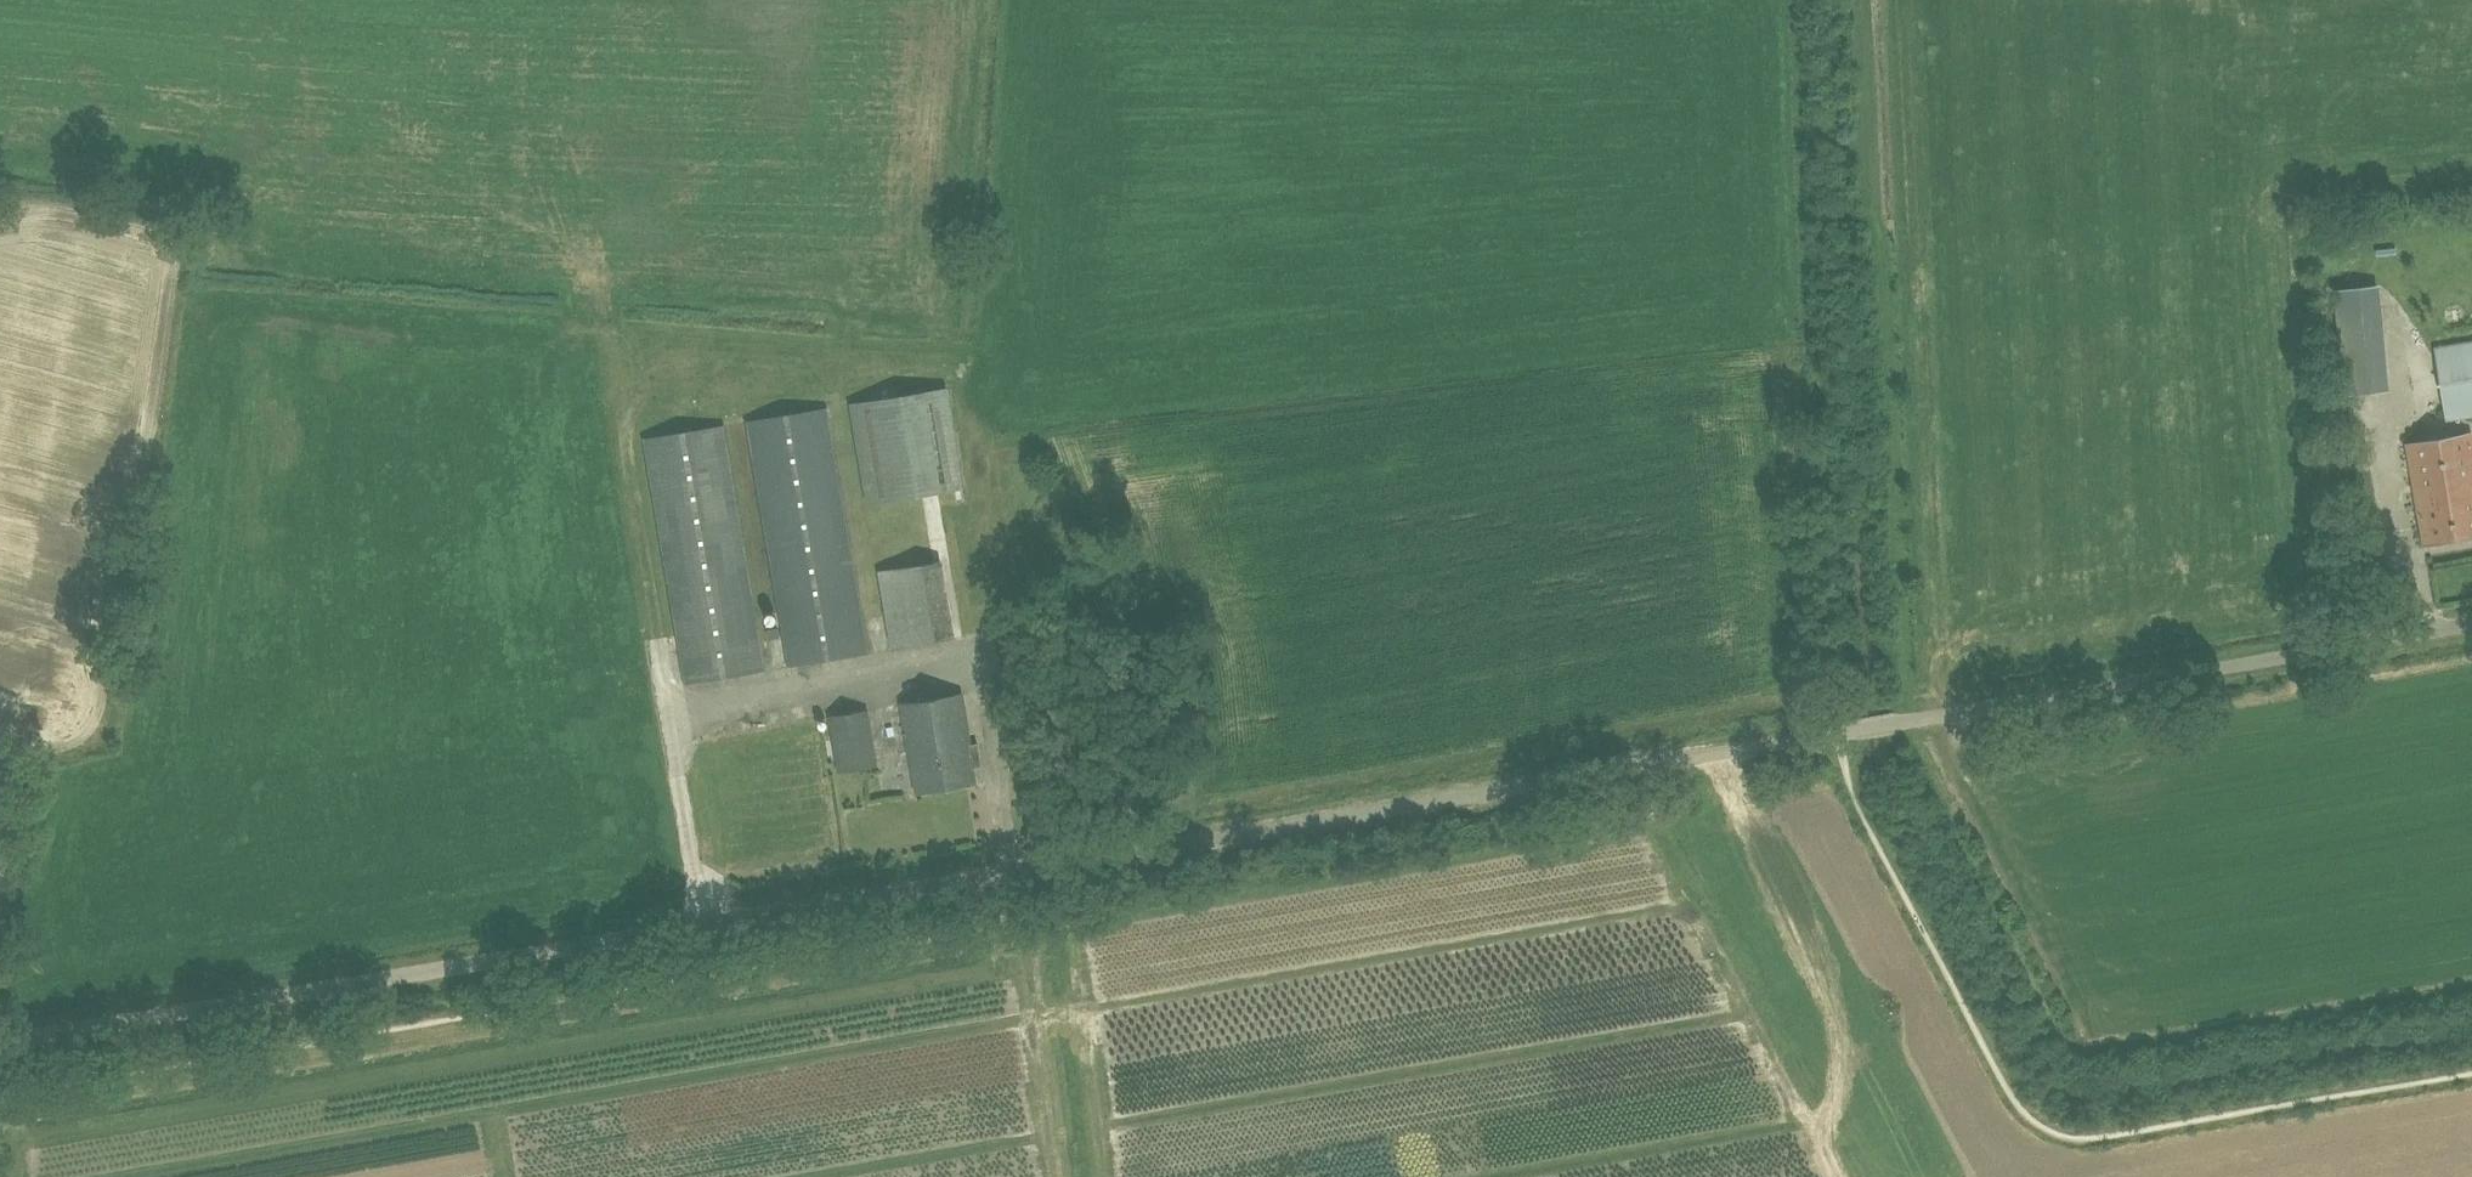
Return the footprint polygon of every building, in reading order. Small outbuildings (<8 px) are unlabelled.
[(2342,396),(2390,392),(2379,284),(2332,288),(2342,396)] [(2471,414),(2471,342),(2435,349),(2447,419),(2471,414)] [(948,387),(852,403),(869,502),(964,486),(948,387)] [(790,665),(869,651),(828,407),(749,420),(790,665)] [(686,683),(765,669),(724,425),(644,439),(686,683)] [(2407,446),(2425,545),(2471,536),(2471,446),(2470,434),(2407,446)] [(892,648),(956,637),(941,558),(877,570),(892,648)] [(975,767),(982,766),(978,744),(971,745),(963,694),(902,704),(917,793),(978,782),(975,767)] [(838,773),(879,766),(869,708),(828,715),(838,773)]
